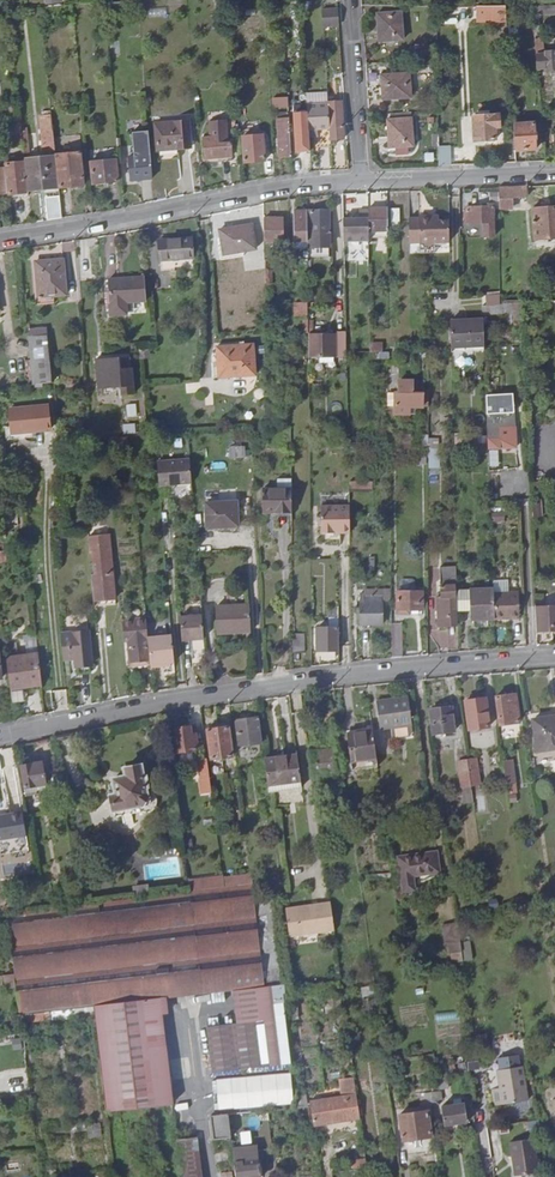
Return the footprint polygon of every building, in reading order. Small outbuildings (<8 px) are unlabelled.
[(475,17),(505,18),(504,9),(504,5),(475,4),(475,17)] [(337,24),(335,7),(320,8),(321,25),(337,24)] [(149,16),(165,15),(165,8),(149,8),(149,16)] [(398,14),(375,16),(379,44),(402,41),(398,14)] [(537,69),(547,68),(547,70),(554,69),(554,51),(551,52),(550,47),(547,47),(547,52),(544,52),(544,50),(539,50),(538,32),(534,32),(537,69)] [(109,37),(110,52),(121,52),(120,36),(109,37)] [(381,77),(383,100),(411,98),(409,74),(381,77)] [(287,107),(287,99),(273,100),(274,108),(287,107)] [(331,150),(330,142),(328,105),(306,107),(307,113),(308,131),(315,131),(317,151),(331,150)] [(330,142),(337,142),(342,141),(339,105),(328,105),(330,142)] [(474,116),(475,139),(496,139),(496,128),(499,128),(499,115),(489,115),(489,110),(478,111),(478,116),(474,116)] [(308,131),(307,113),(300,113),(300,122),(303,122),(304,134),(295,134),(297,162),(307,162),(305,139),(309,139),(308,131)] [(279,156),(291,156),(288,114),(277,115),(279,156)] [(63,116),(64,133),(77,132),(76,115),(63,116)] [(52,120),(53,137),(64,136),(64,133),(63,116),(51,117),(52,120)] [(43,150),(54,150),(54,143),(53,137),(52,120),(41,120),(43,150)] [(412,120),(388,122),(390,150),(413,149),(412,120)] [(209,137),(204,138),(205,157),(219,156),(220,161),(230,160),(229,141),(226,142),(224,121),(208,123),(209,137)] [(178,123),(180,148),(189,148),(187,122),(178,123)] [(157,150),(180,148),(178,123),(155,125),(157,150)] [(533,123),(513,124),(515,149),(536,148),(533,123)] [(34,133),(21,133),(23,152),(36,151),(34,133)] [(263,136),(242,138),(245,163),(265,162),(263,136)] [(55,158),(58,188),(82,186),(79,153),(60,154),(59,143),(54,143),(54,150),(55,158)] [(450,147),(438,147),(439,166),(450,165),(450,147)] [(24,160),(24,162),(26,190),(58,188),(55,158),(24,160)] [(130,181),(152,180),(150,158),(129,159),(130,181)] [(4,163),(4,168),(6,193),(26,192),(26,190),(24,162),(4,163)] [(113,183),(112,163),(92,164),(93,184),(113,183)] [(529,185),(501,187),(501,207),(513,207),(513,196),(529,196),(529,185)] [(480,188),(463,189),(464,208),(467,208),(480,208),(480,188)] [(47,219),(60,217),(58,195),(46,196),(47,219)] [(480,208),(467,208),(467,220),(485,221),(485,237),(495,237),(494,200),(485,200),(485,208),(480,208)] [(537,209),(539,239),(554,238),(554,208),(537,209)] [(370,212),(370,234),(389,233),(389,210),(370,211),(370,212)] [(329,249),(328,237),(329,212),(311,213),(311,250),(329,249)] [(360,220),(343,221),(344,244),(370,244),(370,234),(370,212),(360,212),(360,220)] [(295,242),(308,242),(308,213),(295,213),(295,242)] [(265,217),(265,240),(282,240),(282,217),(265,217)] [(421,218),(411,217),(411,241),(421,241),(421,218)] [(439,218),(421,218),(421,241),(451,242),(450,221),(439,220),(439,218)] [(250,225),(218,230),(221,245),(216,245),(219,260),(242,256),(241,251),(254,249),(250,225)] [(190,233),(157,236),(159,257),(192,254),(190,233)] [(38,260),(41,295),(67,293),(64,259),(38,260)] [(146,273),(110,277),(114,312),(130,311),(130,298),(148,297),(146,273)] [(160,274),(160,288),(168,287),(168,273),(160,274)] [(489,306),(501,305),(501,294),(489,294),(489,306)] [(304,328),(308,328),(308,309),(308,304),(296,304),(297,319),(304,319),(304,328)] [(451,349),(486,349),(485,317),(451,318),(451,349)] [(30,327),(31,335),(48,335),(48,326),(30,327)] [(338,358),(338,335),(315,335),(314,328),(308,328),(309,359),(338,358)] [(30,335),(34,383),(52,382),(48,335),(31,335),(30,335)] [(241,366),(241,373),(255,372),(252,343),(229,345),(229,367),(241,366)] [(218,368),(229,367),(229,345),(216,346),(217,360),(212,360),(213,376),(218,376),(218,368)] [(384,346),(371,346),(371,354),(384,354),(384,346)] [(371,354),(371,363),(390,363),(390,354),(384,354),(371,354)] [(108,360),(118,359),(118,357),(95,359),(99,388),(100,388),(100,377),(105,376),(105,371),(108,371),(108,360)] [(119,368),(118,359),(108,360),(108,371),(105,371),(105,376),(100,377),(100,388),(121,386),(122,394),(133,393),(131,367),(119,368)] [(218,376),(229,374),(229,367),(218,368),(218,376)] [(403,384),(403,396),(414,396),(414,383),(403,384)] [(414,383),(414,396),(423,396),(423,383),(414,383)] [(414,396),(403,396),(401,396),(397,396),(397,408),(411,408),(423,408),(423,396),(414,396)] [(36,428),(50,426),(47,402),(13,406),(14,424),(9,424),(10,437),(25,435),(37,434),(36,428)] [(134,416),(143,416),(143,403),(134,403),(134,416)] [(500,408),(488,409),(489,443),(489,448),(517,447),(516,412),(500,413),(500,408)] [(129,433),(112,434),(113,442),(130,441),(129,433)] [(439,468),(438,437),(428,437),(428,468),(439,468)] [(489,443),(475,444),(475,453),(489,453),(489,448),(489,444),(489,443)] [(229,445),(230,454),(244,454),(244,444),(229,445)] [(155,460),(157,484),(189,481),(187,457),(155,460)] [(277,487),(291,487),(291,473),(277,473),(277,487)] [(349,480),(349,489),(373,490),(373,481),(349,480)] [(291,487),(277,487),(262,487),(262,509),(291,509),(291,487)] [(223,523),(233,523),(232,498),(204,499),(205,521),(223,521),(223,523)] [(321,531),(329,530),(329,525),(341,525),(340,502),(320,503),(321,531)] [(329,525),(329,530),(349,530),(348,518),(348,502),(340,502),(341,525),(329,525)] [(505,522),(504,512),(492,512),(493,522),(505,522)] [(18,524),(17,513),(0,515),(2,526),(18,524)] [(109,535),(86,536),(88,553),(91,553),(110,552),(109,535)] [(93,576),(90,577),(91,594),(113,592),(110,552),(91,553),(93,576)] [(438,575),(439,615),(446,615),(445,597),(441,597),(441,587),(455,587),(455,575),(438,575)] [(446,615),(439,615),(439,625),(455,625),(453,597),(455,597),(455,587),(441,587),(441,597),(445,597),(446,615)] [(470,618),(495,617),(494,591),(494,587),(456,588),(457,608),(469,607),(470,618)] [(422,591),(398,591),(399,613),(409,612),(409,608),(419,608),(423,608),(422,591)] [(494,591),(495,617),(520,616),(519,591),(494,591)] [(384,623),(383,595),(365,596),(365,598),(363,598),(363,607),(361,607),(361,610),(365,611),(366,623),(384,623)] [(239,603),(241,629),(250,629),(249,602),(239,603)] [(218,631),(241,629),(239,603),(216,604),(218,631)] [(536,607),(537,631),(554,630),(554,606),(536,607)] [(201,615),(180,617),(182,640),(204,638),(201,615)] [(124,641),(129,640),(131,640),(131,636),(139,635),(139,639),(148,638),(146,621),(122,623),(124,641)] [(318,650),(338,649),(337,627),(318,628),(318,650)] [(78,665),(90,664),(93,664),(90,633),(60,636),(63,660),(75,659),(76,666),(78,665)] [(293,633),(293,653),(305,653),(305,634),(293,633)] [(129,640),(132,666),(150,664),(148,641),(148,638),(139,639),(139,635),(131,636),(131,640),(129,640)] [(150,668),(174,666),(172,639),(148,641),(150,664),(150,668)] [(43,685),(40,654),(26,656),(30,687),(43,685)] [(30,687),(26,656),(6,658),(10,689),(30,687)] [(90,664),(78,665),(79,672),(91,671),(90,664)] [(13,702),(25,701),(24,691),(12,692),(13,702)] [(514,695),(497,698),(500,723),(518,721),(514,695)] [(489,725),(485,699),(466,701),(470,728),(489,725)] [(410,726),(406,701),(373,705),(377,730),(410,726)] [(454,729),(451,706),(431,709),(435,732),(454,729)] [(201,709),(203,721),(209,721),(208,707),(201,709)] [(238,746),(262,743),(258,718),(235,722),(238,746)] [(534,721),(539,752),(554,750),(554,719),(534,721)] [(410,726),(389,728),(391,736),(394,738),(408,736),(411,733),(410,726)] [(182,765),(199,763),(194,731),(190,732),(189,727),(176,729),(179,752),(180,752),(182,765)] [(228,727),(217,728),(221,758),(231,756),(228,727)] [(221,758),(217,728),(207,729),(211,759),(221,758)] [(376,768),(370,732),(345,735),(350,771),(376,768)] [(266,771),(266,774),(299,770),(296,743),(262,748),(264,756),(266,771)] [(334,750),(310,753),(312,768),(313,777),(337,774),(334,750)] [(513,758),(504,759),(507,782),(516,781),(513,758)] [(199,779),(210,778),(208,763),(197,765),(199,779)] [(468,765),(472,787),(479,786),(476,764),(468,765)] [(462,789),(472,787),(468,765),(459,766),(462,789)] [(22,769),(27,798),(37,797),(37,793),(47,792),(42,766),(22,769)] [(146,792),(145,788),(148,788),(146,778),(144,778),(142,767),(126,770),(127,777),(114,778),(115,788),(110,789),(114,817),(141,813),(142,813),(143,814),(144,814),(145,814),(146,814),(147,814),(148,813),(149,813),(150,813),(151,812),(152,811),(153,811),(154,810),(154,809),(155,808),(155,807),(155,806),(156,805),(156,804),(156,803),(156,802),(156,801),(155,800),(155,799),(154,798),(154,797),(154,796),(153,796),(152,795),(152,794),(151,794),(150,793),(149,793),(148,793),(147,792),(146,792)] [(266,774),(267,781),(300,777),(299,770),(266,774)] [(201,795),(212,794),(210,778),(199,779),(201,795)] [(474,788),(476,814),(489,812),(487,787),(474,788)] [(0,815),(0,837),(26,832),(22,809),(7,811),(7,814),(0,815)] [(436,851),(398,857),(403,891),(417,889),(415,875),(439,872),(436,851)] [(200,875),(201,883),(224,879),(223,872),(200,875)] [(201,883),(190,884),(80,900),(68,901),(19,908),(9,910),(16,972),(15,972),(19,1010),(50,1006),(92,1001),(105,1107),(172,1098),(159,991),(282,974),(271,898),(255,900),(252,876),(238,878),(224,879),(201,883)] [(67,893),(68,901),(80,900),(78,891),(67,893)] [(290,936),(334,930),(331,902),(286,908),(290,936)] [(449,963),(473,959),(470,938),(463,939),(461,922),(444,924),(449,963)] [(286,998),(287,1006),(300,1004),(299,996),(286,998)] [(50,1014),(50,1006),(19,1010),(20,1018),(50,1014)] [(259,1011),(208,1017),(215,1064),(265,1059),(259,1011)] [(436,1013),(436,1021),(457,1020),(457,1012),(436,1013)] [(0,1034),(0,1043),(23,1040),(22,1031),(0,1034)] [(515,1055),(517,1063),(529,1061),(528,1053),(515,1055)] [(515,1055),(491,1057),(492,1066),(517,1063),(515,1055)] [(463,1081),(469,1080),(466,1061),(460,1062),(463,1081)] [(442,1065),(436,1065),(438,1085),(445,1084),(442,1065)] [(502,1087),(500,1087),(491,1089),(494,1106),(527,1100),(520,1066),(497,1069),(498,1079),(501,1078),(502,1087)] [(216,1080),(219,1111),(294,1104),(291,1072),(216,1080)] [(431,1093),(432,1101),(441,1100),(439,1092),(431,1093)] [(360,1118),(356,1094),(311,1101),(312,1106),(314,1124),(360,1118)] [(31,1105),(30,1095),(22,1096),(23,1106),(31,1105)] [(105,1107),(106,1116),(173,1108),(172,1098),(105,1107)] [(441,1107),(444,1125),(456,1123),(468,1122),(465,1104),(441,1107)] [(427,1111),(399,1115),(403,1140),(430,1136),(427,1111)] [(233,1116),(234,1123),(247,1121),(246,1114),(233,1116)] [(216,1134),(235,1132),(234,1123),(233,1116),(215,1118),(216,1134)] [(197,1133),(178,1135),(183,1176),(203,1176),(197,1133)] [(509,1140),(514,1174),(537,1171),(532,1136),(509,1140)] [(234,1161),(233,1145),(219,1146),(220,1162),(234,1161)] [(239,1176),(261,1176),(260,1163),(238,1165),(239,1176)]
